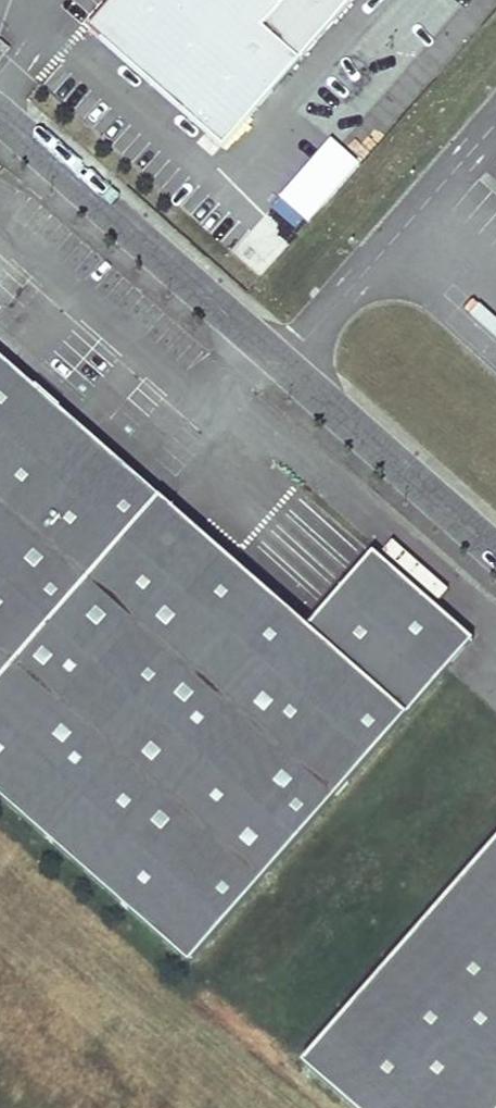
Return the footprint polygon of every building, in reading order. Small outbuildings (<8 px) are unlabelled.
[(355,0),(116,0),(91,28),(226,147),(355,0)] [(330,138),(279,197),(309,223),(360,163),(330,138)] [(274,209),(296,229),(303,221),(281,201),(274,209)] [(191,964),(474,641),(374,553),(308,628),(189,523),(0,358),(0,797),(191,964)] [(304,1063),(355,1107),(495,1107),(495,843),(304,1063)]
